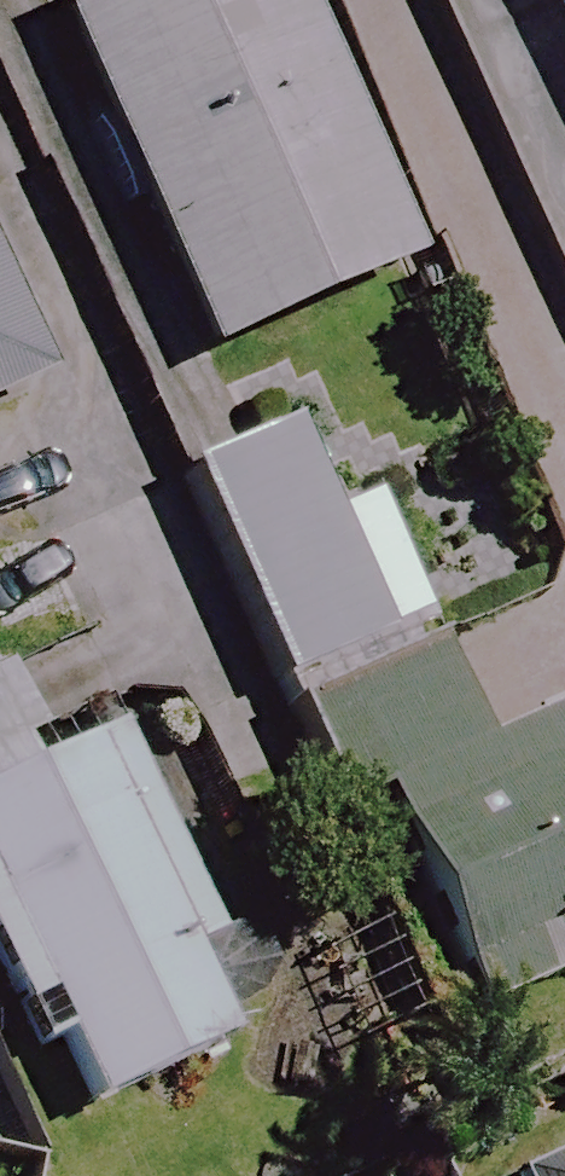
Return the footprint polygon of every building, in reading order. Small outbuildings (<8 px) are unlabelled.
[(215,351),(427,256),(314,0),(57,0),(215,351)] [(57,375),(0,253),(0,402),(57,375)] [(219,455),(195,466),(298,701),(445,634),(378,495),(339,511),(300,420),(219,455)] [(298,701),(349,809),(389,791),(485,1011),(564,975),(564,956),(563,952),(564,952),(564,705),(494,738),(471,690),(445,634),(298,701)] [(37,767),(25,741),(44,731),(28,699),(9,664),(0,669),(0,785),(37,767)] [(121,727),(37,767),(0,785),(0,955),(45,1048),(70,1036),(100,1104),(239,1036),(197,948),(225,935),(121,727)] [(524,1175),(564,1175),(564,1156),(524,1175)]
